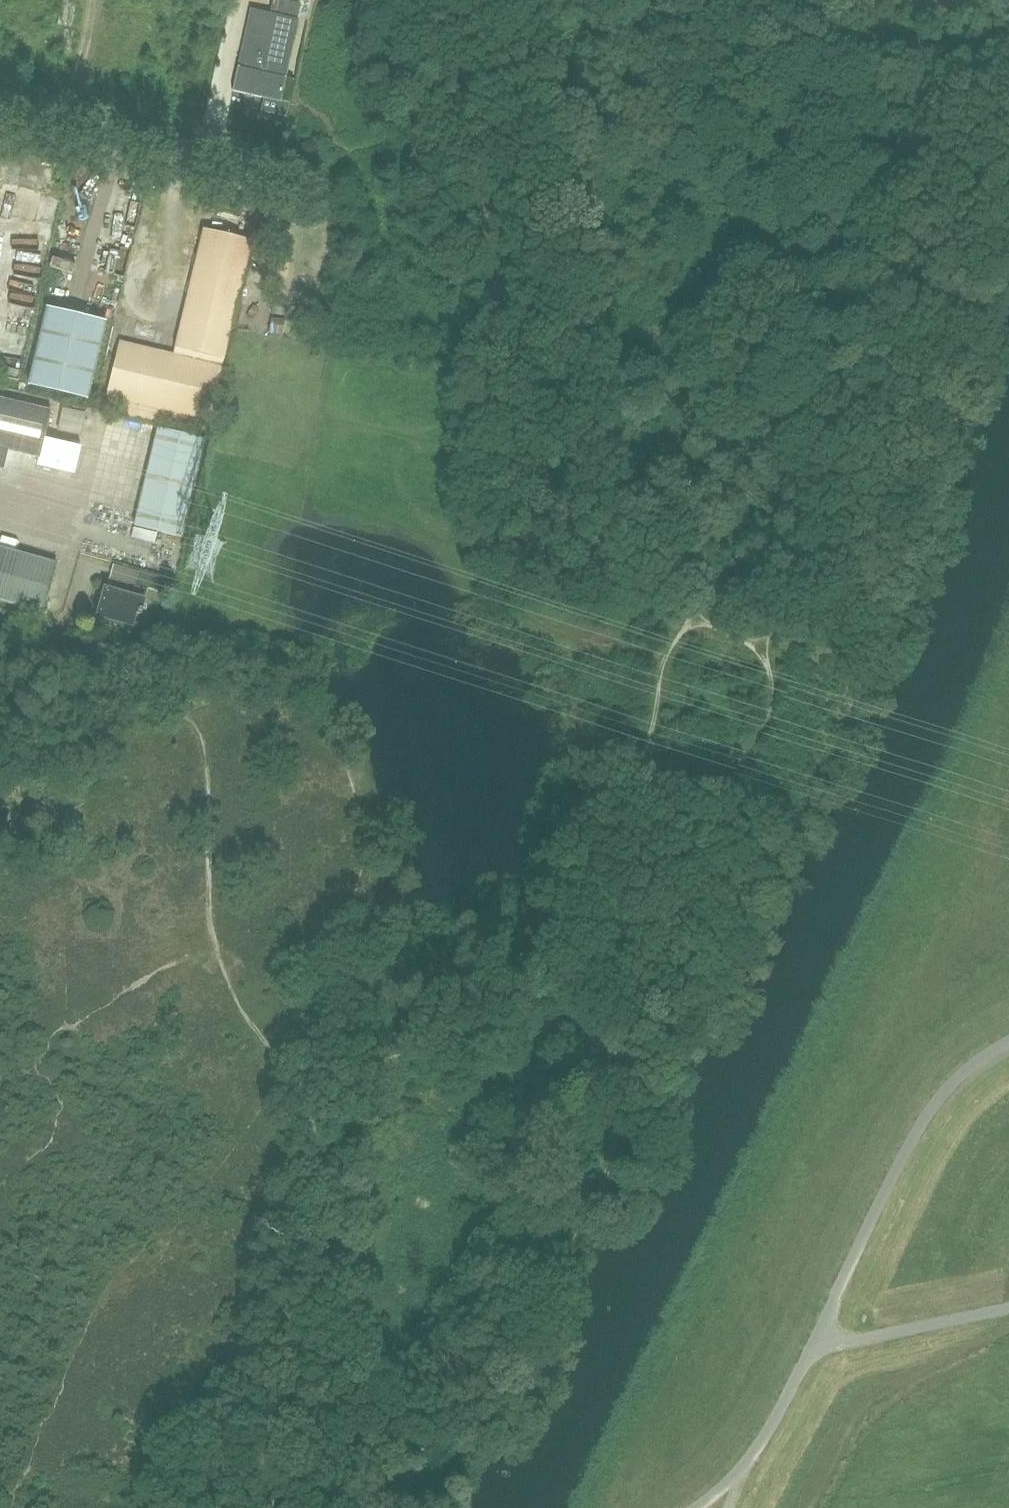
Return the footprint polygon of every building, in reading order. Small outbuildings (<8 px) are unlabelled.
[(280,102),(299,20),(252,9),(233,91),(280,102)] [(103,410),(206,434),(252,241),(203,230),(173,355),(120,342),(103,410)] [(52,265),(49,276),(69,280),(71,269),(52,265)] [(274,302),(272,315),(285,317),(287,304),(274,302)] [(48,306),(29,384),(88,398),(106,320),(48,306)] [(271,317),(269,331),(283,333),(285,319),(271,317)] [(40,457),(38,464),(75,473),(81,446),(44,438),(51,410),(0,399),(0,448),(40,457)] [(158,427),(134,525),(181,536),(205,439),(158,427)] [(42,613),(57,563),(0,547),(0,601),(42,613)] [(144,570),(168,575),(170,564),(146,559),(144,570)] [(109,567),(106,579),(129,584),(132,572),(109,567)] [(159,591),(163,578),(140,572),(133,596),(104,587),(96,615),(132,625),(136,612),(140,613),(147,588),(159,591)]
